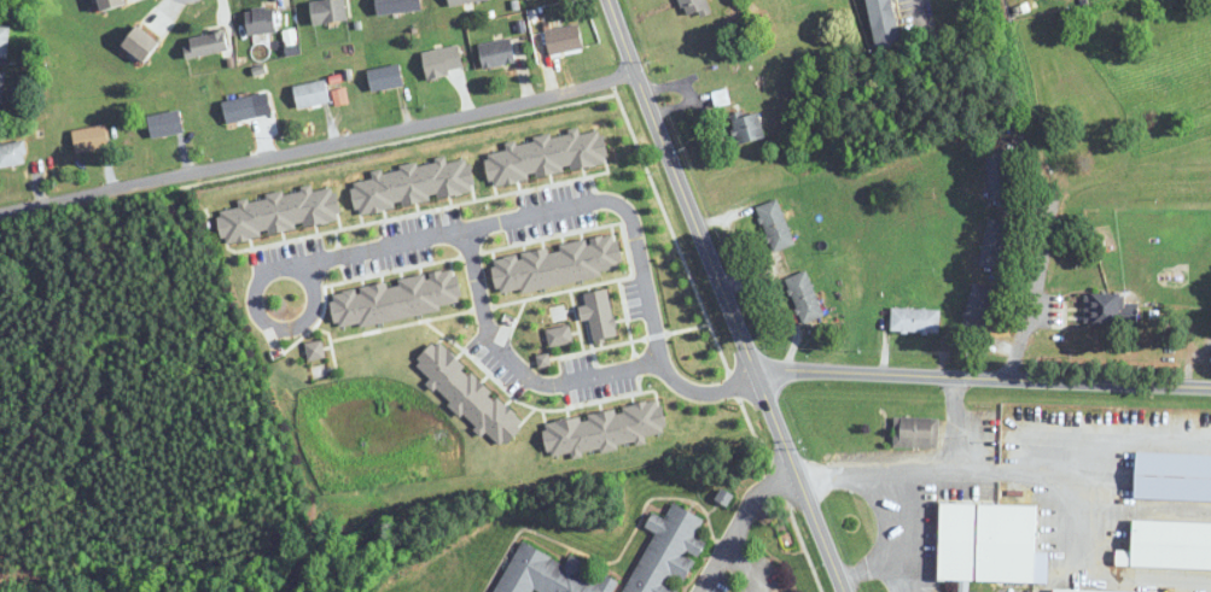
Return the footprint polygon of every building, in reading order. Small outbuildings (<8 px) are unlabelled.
[(126,3),(125,0),(99,0),(101,10),(126,3)] [(347,21),(345,0),(329,0),(312,1),(314,24),(347,21)] [(710,12),(706,0),(679,0),(685,19),(710,12)] [(877,50),(902,45),(893,0),(867,0),(877,50)] [(244,14),(251,37),(279,28),(271,5),(244,14)] [(545,30),(549,54),(584,48),(580,24),(545,30)] [(160,43),(139,25),(123,45),(144,62),(160,43)] [(8,58),(8,26),(0,26),(0,58),(8,58)] [(229,51),(225,31),(189,37),(192,57),(229,51)] [(484,69),(516,61),(511,38),(478,46),(484,69)] [(372,92),(404,87),(400,65),(368,70),(372,92)] [(330,103),(326,81),(294,87),(298,109),(330,103)] [(229,126),(260,116),(254,95),(222,104),(229,126)] [(738,145),(765,138),(757,110),(731,117),(738,145)] [(183,133),(180,112),(149,116),(152,138),(183,133)] [(72,131),(76,154),(110,149),(106,126),(72,131)] [(25,143),(0,144),(0,167),(26,166),(25,143)] [(795,243),(777,199),(756,208),(773,252),(795,243)] [(824,315),(806,271),(785,279),(803,324),(824,315)] [(995,288),(974,283),(961,330),(982,336),(995,288)] [(1084,325),(1138,325),(1138,303),(1125,303),(1125,294),(1084,294),(1084,325)] [(940,309),(891,309),(891,333),(940,333),(940,309)] [(938,449),(938,418),(894,418),(894,449),(938,449)] [(1137,453),(1135,499),(1210,502),(1210,455),(1137,453)] [(940,504),(939,580),(960,581),(960,591),(967,591),(968,581),(1048,583),(1049,553),(1036,553),(1037,506),(940,504)] [(673,580),(687,580),(694,560),(685,553),(701,553),(699,515),(671,505),(666,519),(655,515),(616,579),(515,544),(499,591),(674,591),(673,580)] [(1134,521),(1133,551),(1117,551),(1117,566),(1210,569),(1210,524),(1134,521)]
